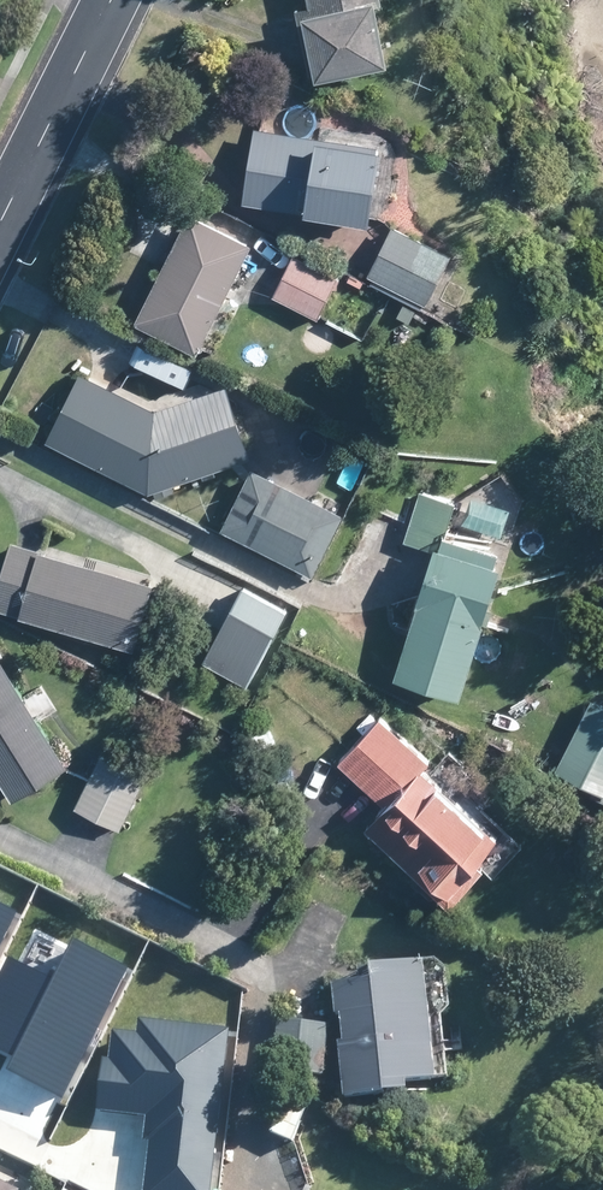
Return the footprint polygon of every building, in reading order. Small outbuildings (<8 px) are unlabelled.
[(381,0),(311,0),(312,7),(299,10),(312,74),(313,81),(391,66),(379,2),(381,2),(381,0)] [(386,149),(320,139),(256,129),(244,204),(374,224),(376,216),(386,149)] [(199,353),(202,347),(251,247),(190,216),(166,266),(138,323),(199,353)] [(430,303),(453,256),(394,228),(373,272),(371,275),(430,303)] [(282,300),(318,319),(340,279),(295,255),(274,296),(282,300)] [(109,388),(90,379),(81,374),(49,442),(152,491),(155,491),(158,498),(174,492),(172,486),(230,465),(253,458),(228,387),(157,411),(142,404),(109,388)] [(345,515),(314,499),(254,469),(247,483),(223,530),(314,575),(345,515)] [(457,504),(440,499),(421,493),(418,499),(406,541),(436,551),(419,605),(421,605),(411,636),(398,677),(462,697),(486,622),(489,612),(503,566),(498,565),(501,553),(446,536),(457,504)] [(464,523),(499,535),(507,510),(473,498),(464,523)] [(17,543),(13,541),(0,586),(0,611),(132,650),(148,594),(151,582),(17,543)] [(221,632),(205,662),(249,686),(288,611),(244,588),(221,632)] [(11,675),(0,657),(0,778),(14,801),(63,769),(69,766),(37,716),(11,675)] [(600,705),(593,701),(557,771),(599,793),(596,798),(602,801),(602,706),(600,705)] [(423,770),(431,763),(381,716),(339,762),(387,806),(367,828),(451,906),(486,870),(480,864),(500,841),(423,770)] [(259,754),(277,747),(270,729),(252,735),(259,754)] [(117,828),(120,829),(146,775),(103,753),(89,781),(77,808),(117,828)] [(455,780),(456,786),(461,790),(467,788),(470,784),(469,778),(464,774),(458,775),(455,780)] [(74,965),(114,985),(128,956),(89,936),(74,965)] [(408,1086),(438,1083),(423,963),(359,971),(360,986),(347,987),(333,989),(336,1019),(342,1018),(345,1044),(339,1045),(347,1104),(409,1097),(408,1086)] [(324,1077),(328,1028),(279,1024),(275,1072),(324,1077)] [(30,1159),(33,1154),(53,1165),(72,1129),(50,1118),(51,1117),(0,1091),(0,1143),(30,1159)] [(128,1105),(151,1119),(159,1106),(136,1092),(128,1105)] [(289,1094),(272,1135),(296,1145),(313,1104),(289,1094)] [(233,1189),(259,1189),(261,1157),(235,1155),(233,1189)]
